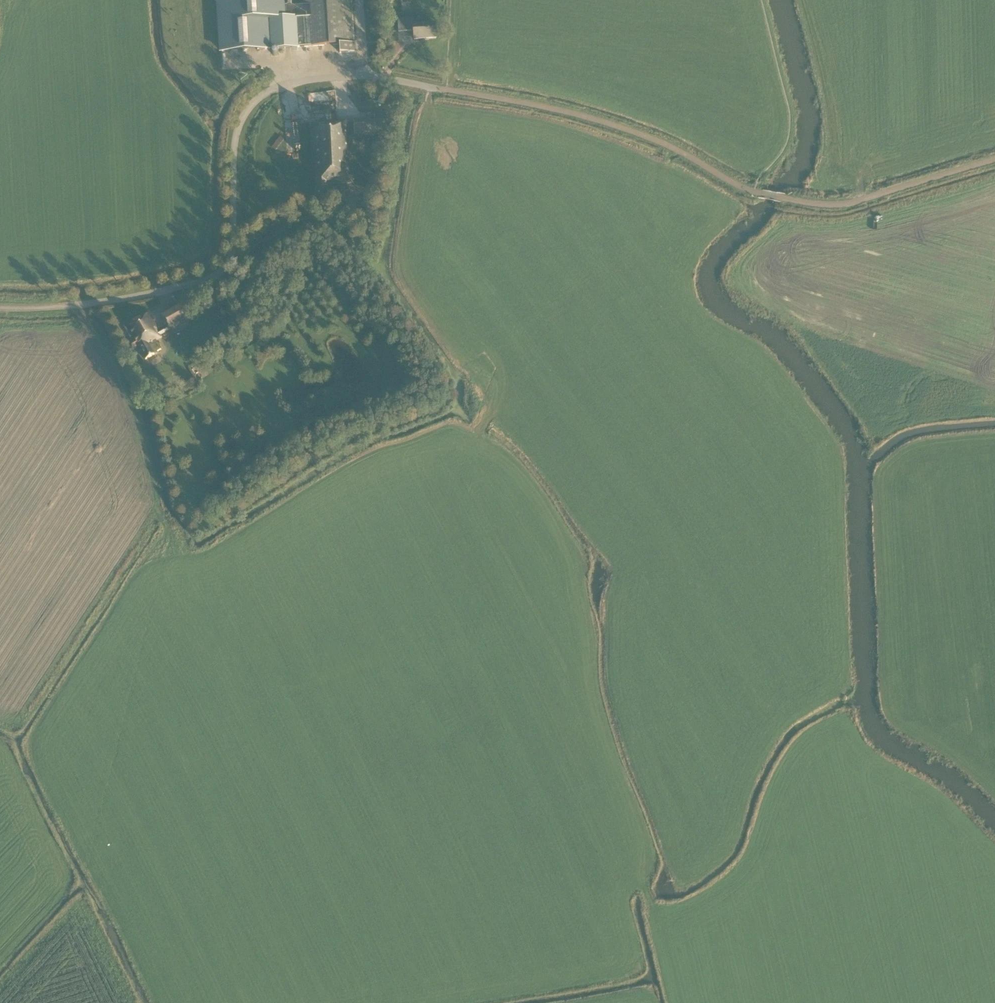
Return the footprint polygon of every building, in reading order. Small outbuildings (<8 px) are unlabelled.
[(302,6),(280,7),(280,0),(218,0),(222,53),(339,45),(340,54),(356,53),(356,44),(354,44),(351,0),(301,0),(302,6)] [(414,32),(414,40),(437,39),(436,23),(414,25),(414,19),(398,20),(399,33),(414,32)] [(354,122),(355,136),(385,135),(384,120),(354,122)] [(351,184),(349,122),(311,124),(313,176),(316,176),(317,203),(330,202),(329,185),(351,184)] [(149,313),(125,326),(136,346),(139,344),(146,359),(154,355),(154,353),(162,349),(157,340),(162,338),(161,335),(188,320),(181,306),(162,316),(168,327),(159,332),(149,313)]
